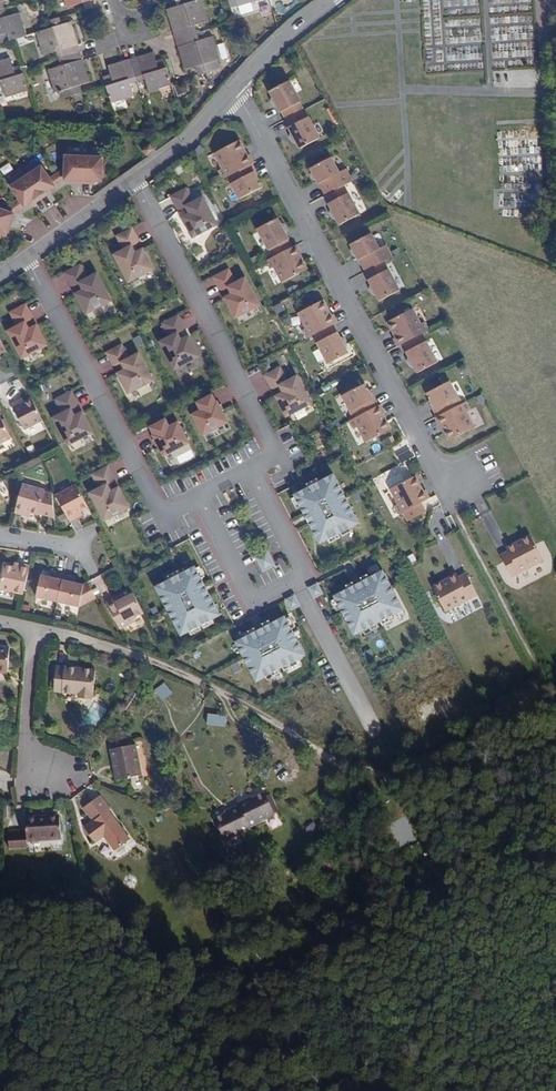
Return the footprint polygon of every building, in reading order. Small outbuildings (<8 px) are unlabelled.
[(2,2),(9,0),(0,0),(0,11),(4,10),(2,2)] [(197,33),(195,26),(208,22),(202,0),(198,0),(186,3),(181,5),(167,9),(174,32),(175,32),(177,39),(197,33)] [(0,11),(0,36),(2,35),(4,43),(27,36),(20,13),(6,17),(4,10),(0,11)] [(77,45),(78,45),(72,22),(61,26),(58,18),(51,20),(53,28),(37,33),(44,56),(57,52),(59,59),(80,53),(77,45)] [(218,60),(220,60),(213,36),(199,40),(197,33),(177,39),(180,47),(178,47),(185,70),(197,67),(199,75),(206,73),(221,69),(218,60)] [(172,85),(171,82),(165,62),(157,65),(153,52),(138,57),(138,58),(131,61),(137,80),(144,78),(149,92),(172,85)] [(79,86),(89,83),(83,60),(82,60),(80,53),(59,59),(62,66),(49,70),(55,93),(59,92),(79,86)] [(29,91),(23,70),(22,68),(14,70),(11,58),(0,62),(0,85),(2,84),(6,98),(29,91)] [(130,82),(137,80),(131,61),(124,63),(124,62),(108,66),(112,79),(105,81),(111,103),(135,96),(130,82)] [(538,70),(500,69),(499,85),(537,86),(538,70)] [(291,81),(269,92),(284,121),(306,110),(291,81)] [(59,92),(61,99),(82,94),(79,86),(59,92)] [(306,110),(284,121),(299,150),(321,139),(306,110)] [(216,155),(238,202),(265,188),(243,140),(216,155)] [(154,150),(150,145),(143,152),(146,156),(154,150)] [(102,155),(65,153),(65,169),(55,175),(61,183),(65,180),(102,182),(102,176),(102,161),(102,155)] [(332,157),(309,169),(317,185),(320,184),(325,195),(353,181),(347,169),(340,173),(332,157)] [(40,163),(9,183),(19,198),(2,209),(13,213),(61,183),(55,175),(50,178),(40,163)] [(186,187),(170,196),(192,241),(218,228),(202,197),(193,201),(186,187)] [(350,192),(327,204),(338,226),(361,215),(350,192)] [(5,235),(13,213),(2,209),(0,208),(0,233),(5,235)] [(278,215),(254,228),(271,259),(268,263),(282,289),(315,271),(300,243),(295,245),(278,215)] [(128,285),(155,271),(132,227),(114,236),(122,250),(112,255),(128,285)] [(381,252),(371,233),(348,245),(357,264),(359,262),(364,273),(366,272),(383,264),(393,259),(388,248),(381,252)] [(383,264),(366,272),(370,279),(367,280),(379,303),(401,292),(390,269),(386,271),(383,264)] [(64,274),(88,319),(114,305),(97,272),(88,277),(81,265),(64,274)] [(229,270),(212,278),(236,322),(263,309),(247,278),(236,281),(229,270)] [(323,300),(297,312),(326,370),(352,357),(323,300)] [(6,333),(23,364),(51,350),(27,303),(8,313),(16,328),(6,333)] [(413,309),(388,322),(401,347),(403,345),(422,335),(430,331),(426,323),(422,325),(413,309)] [(159,345),(174,374),(203,359),(181,315),(162,324),(170,339),(159,345)] [(422,335),(403,345),(407,351),(404,353),(416,376),(440,364),(428,342),(426,343),(422,335)] [(103,353),(127,399),(157,383),(141,352),(129,358),(122,343),(103,353)] [(280,366),(262,374),(284,420),(311,407),(298,378),(288,383),(280,366)] [(451,381),(427,392),(438,415),(462,403),(451,381)] [(342,396),(353,419),(376,408),(365,385),(342,396)] [(54,419),(68,449),(97,436),(75,388),(52,398),(59,414),(54,419)] [(192,416),(204,439),(230,426),(214,394),(196,404),(200,412),(192,416)] [(20,403),(12,407),(26,431),(44,422),(33,401),(25,406),(22,407),(20,403)] [(438,415),(434,417),(448,444),(477,429),(468,412),(472,410),(467,401),(462,403),(438,415)] [(353,419),(349,421),(353,430),(358,428),(365,444),(392,431),(380,406),(376,408),(353,419)] [(146,428),(163,461),(190,447),(178,423),(171,427),(166,417),(146,428)] [(13,440),(2,419),(0,420),(0,447),(13,440)] [(288,425),(277,430),(285,448),(297,442),(288,425)] [(391,436),(381,441),(385,448),(394,443),(391,436)] [(91,493),(107,528),(135,515),(109,462),(88,472),(97,490),(91,493)] [(416,473),(388,488),(408,524),(426,514),(420,504),(430,499),(416,473)] [(293,499),(318,549),(359,530),(334,479),(293,499)] [(25,486),(18,512),(26,514),(27,510),(33,511),(42,514),(42,513),(57,514),(55,496),(47,494),(48,492),(25,486)] [(58,498),(72,524),(80,520),(78,516),(83,513),(91,509),(79,487),(58,498)] [(509,551),(500,555),(513,579),(545,562),(531,535),(507,547),(509,551)] [(254,555),(261,571),(274,565),(267,550),(254,555)] [(7,563),(2,588),(26,593),(32,563),(23,561),(22,566),(16,565),(7,563)] [(195,566),(156,586),(184,640),(222,620),(195,566)] [(43,573),(38,595),(60,600),(66,572),(57,570),(56,576),(52,575),(43,573)] [(66,572),(60,600),(81,604),(86,582),(77,580),(73,579),(74,574),(66,572)] [(458,573),(433,586),(446,612),(477,596),(466,574),(460,577),(458,573)] [(381,574),(330,598),(352,645),(404,621),(381,574)] [(86,582),(81,604),(100,603),(89,582),(86,582)] [(317,583),(308,588),(313,599),(323,594),(317,583)] [(285,600),(291,611),(300,606),(294,595),(285,600)] [(122,610),(114,614),(130,643),(145,635),(143,633),(154,627),(142,605),(132,611),(125,615),(122,610)] [(129,606),(122,610),(125,615),(132,611),(129,606)] [(286,619),(236,643),(258,688),(307,663),(286,619)] [(6,674),(8,648),(0,648),(0,673),(6,674)] [(367,661),(374,658),(370,648),(362,652),(367,661)] [(65,670),(65,668),(55,667),(53,691),(78,694),(78,698),(88,700),(89,694),(92,695),(95,670),(84,669),(84,673),(65,670)] [(171,693),(164,682),(154,690),(162,700),(171,693)] [(227,716),(208,714),(206,725),(226,727),(227,716)] [(137,746),(111,749),(115,780),(141,776),(137,746)] [(216,817),(227,840),(277,816),(266,793),(216,817)] [(109,813),(99,798),(83,810),(92,823),(83,830),(93,844),(102,837),(113,852),(127,843),(107,814),(109,813)] [(36,822),(24,822),(24,835),(6,835),(6,851),(24,851),(24,845),(56,845),(56,825),(36,825),(36,822)]
